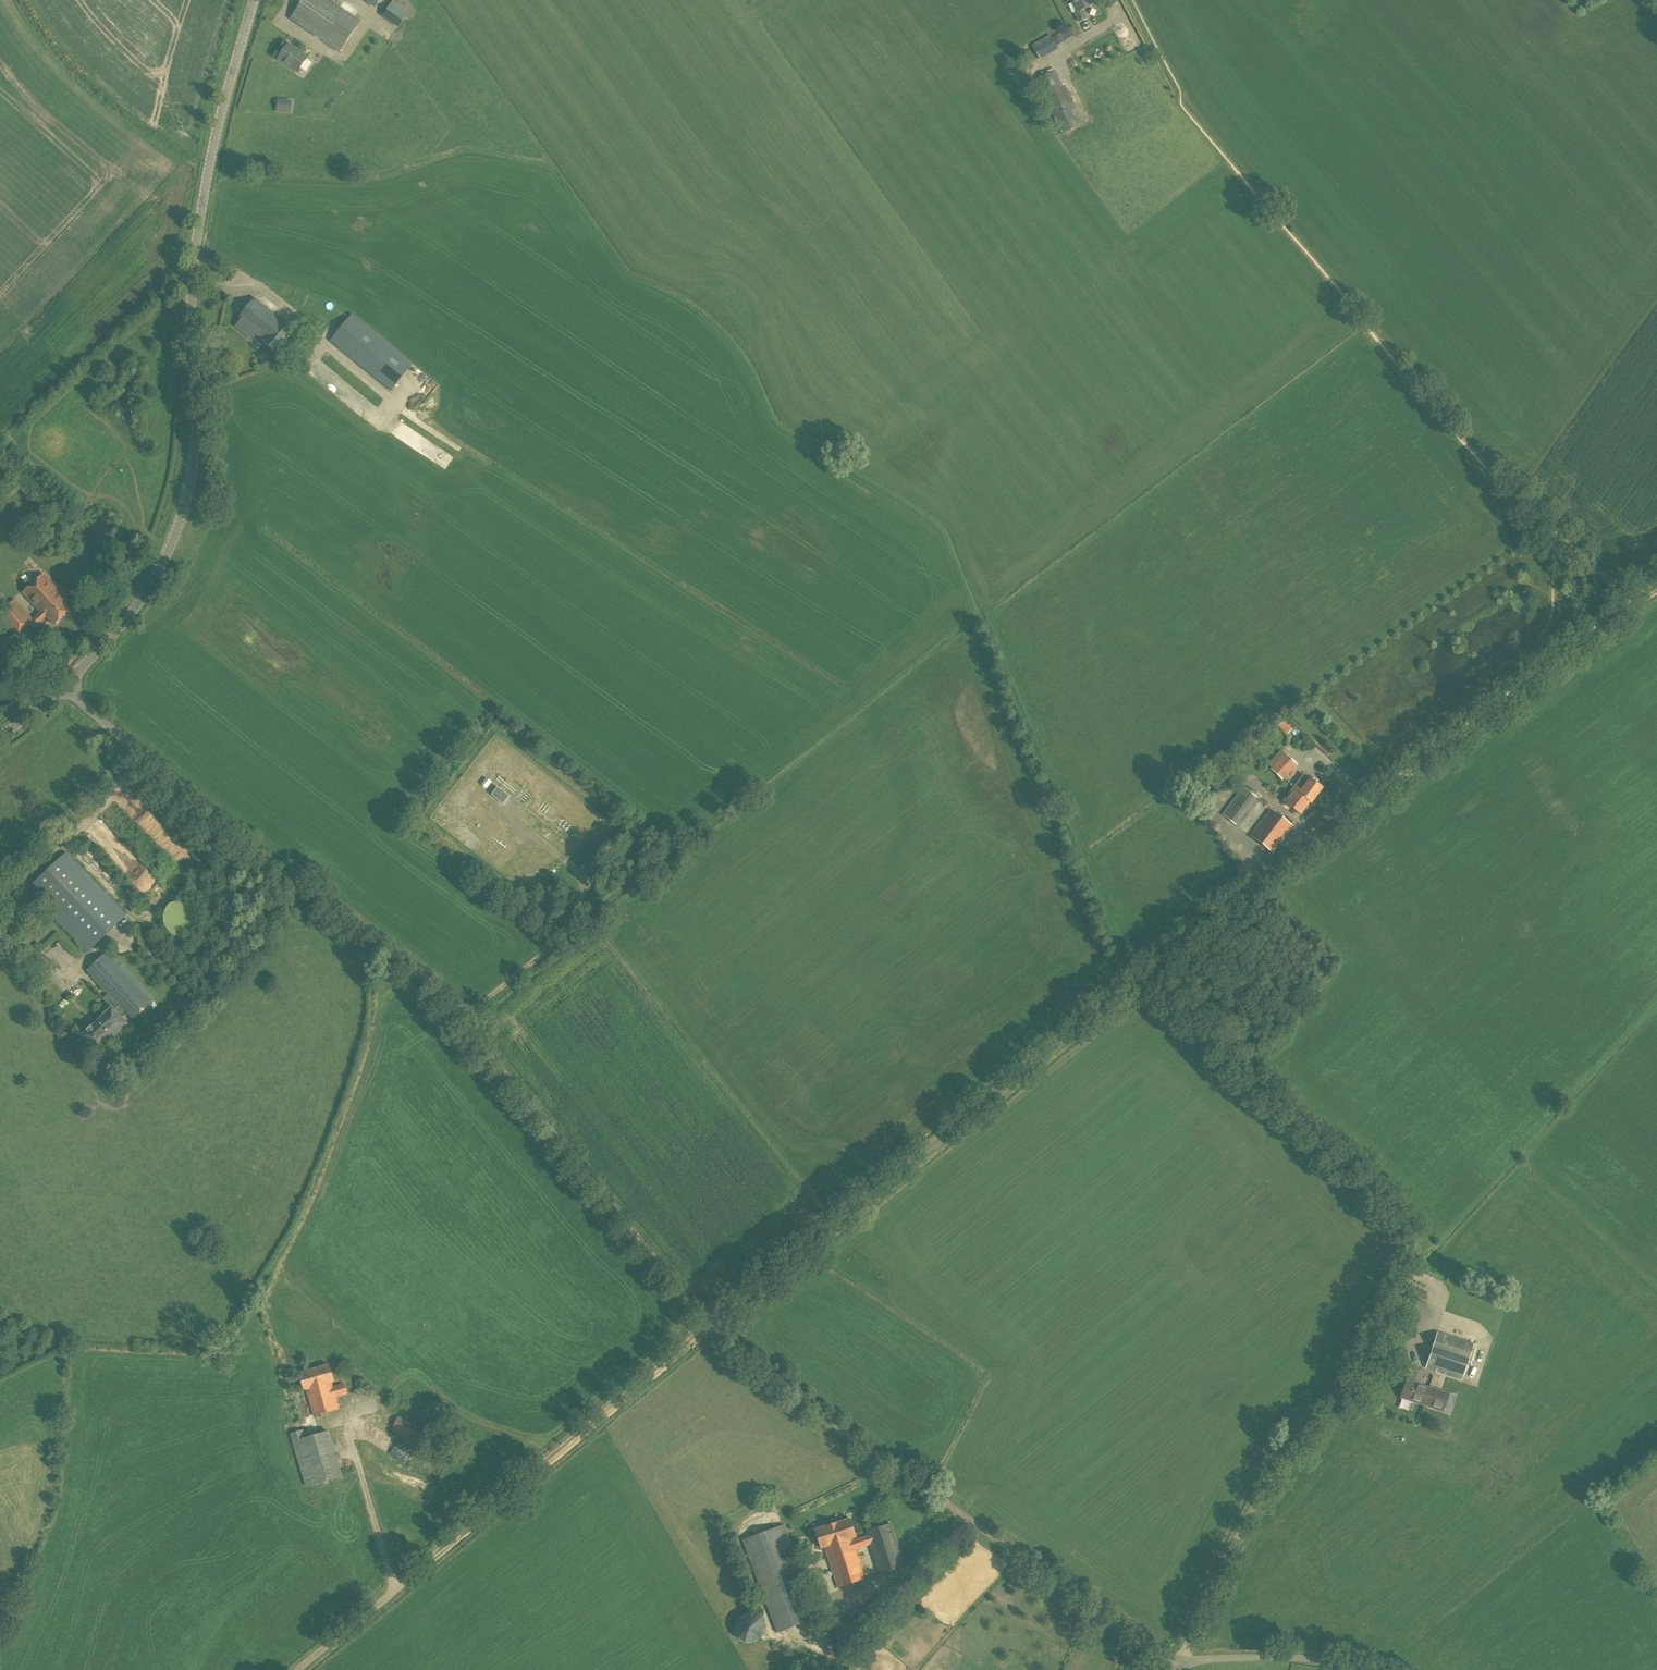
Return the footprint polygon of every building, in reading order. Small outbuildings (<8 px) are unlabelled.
[(252,10),(260,13),(264,0),(256,0),(252,10)] [(361,21),(331,0),(302,0),(290,19),(339,53),(361,21)] [(378,3),(380,0),(363,0),(375,8),(378,3)] [(400,0),(390,0),(385,5),(391,10),(400,0)] [(408,0),(401,0),(392,11),(397,15),(408,0)] [(1087,18),(1083,9),(1092,5),(1090,0),(1071,0),(1077,12),(1075,13),(1079,21),(1087,18)] [(1076,39),(1069,27),(1051,37),(1050,34),(1031,45),(1040,60),(1076,39)] [(297,72),(308,57),(288,43),(278,58),(297,72)] [(1062,135),(1084,124),(1058,69),(1035,80),(1058,126),(1062,135)] [(283,319),(255,297),(237,319),(238,320),(232,328),(249,342),(256,334),(265,341),(264,342),(276,351),(295,328),(283,319)] [(391,391),(414,364),(352,313),(330,341),(391,391)] [(436,404),(447,394),(442,389),(431,399),(436,404)] [(73,608),(61,595),(62,594),(43,574),(23,593),(40,612),(33,618),(15,598),(0,613),(0,622),(15,637),(30,624),(33,628),(47,617),(54,625),(73,608)] [(20,662),(11,651),(0,660),(0,669),(5,675),(20,662)] [(1287,734),(1295,726),(1286,718),(1279,725),(1287,734)] [(1285,754),(1281,750),(1268,764),(1272,768),(1271,769),(1282,780),(1297,764),(1285,753),(1285,754)] [(1303,773),(1294,785),(1282,801),(1300,814),(1309,802),(1310,803),(1311,802),(1322,787),(1310,778),(1303,773)] [(487,777),(481,784),(486,788),(492,782),(487,777)] [(1236,825),(1257,797),(1243,786),(1222,814),(1236,825)] [(503,803),(509,796),(498,787),(491,795),(503,803)] [(526,802),(536,803),(537,793),(527,792),(526,802)] [(1187,807),(1193,803),(1188,797),(1182,801),(1187,807)] [(1273,854),(1294,826),(1270,808),(1249,836),(1273,854)] [(88,951),(127,914),(67,851),(27,889),(88,951)] [(150,906),(153,909),(167,896),(164,893),(150,906)] [(168,934),(201,937),(203,916),(199,916),(200,906),(178,904),(177,916),(170,915),(168,934)] [(119,966),(105,952),(87,970),(108,993),(103,998),(111,1008),(81,1036),(96,1053),(112,1038),(114,1040),(117,1040),(122,1036),(122,1033),(120,1031),(128,1024),(122,1017),(127,1014),(131,1019),(155,998),(123,963),(119,966)] [(1462,1380),(1474,1343),(1437,1331),(1425,1368),(1462,1380)] [(333,1386),(332,1382),(333,1381),(328,1364),(299,1373),(304,1390),(306,1389),(314,1417),(340,1409),(336,1397),(347,1394),(344,1383),(333,1386)] [(1448,1393),(1406,1379),(1400,1398),(1442,1412),(1448,1393)] [(415,1442),(421,1428),(398,1417),(391,1431),(415,1442)] [(306,1437),(304,1429),(290,1433),(306,1487),(343,1476),(329,1430),(306,1437)] [(853,1539),(852,1538),(856,1537),(850,1518),(815,1529),(821,1548),(824,1547),(838,1588),(865,1579),(856,1549),(870,1545),(879,1575),(905,1566),(891,1523),(865,1531),(866,1535),(853,1539)] [(776,1633),(819,1616),(785,1524),(742,1540),(776,1633)] [(753,1643),(760,1639),(764,1632),(764,1625),(761,1618),(754,1613),(746,1613),(739,1616),(735,1623),(734,1631),(738,1638),(744,1642),(753,1643)] [(1286,1645),(1291,1639),(1286,1633),(1280,1639),(1286,1645)]
